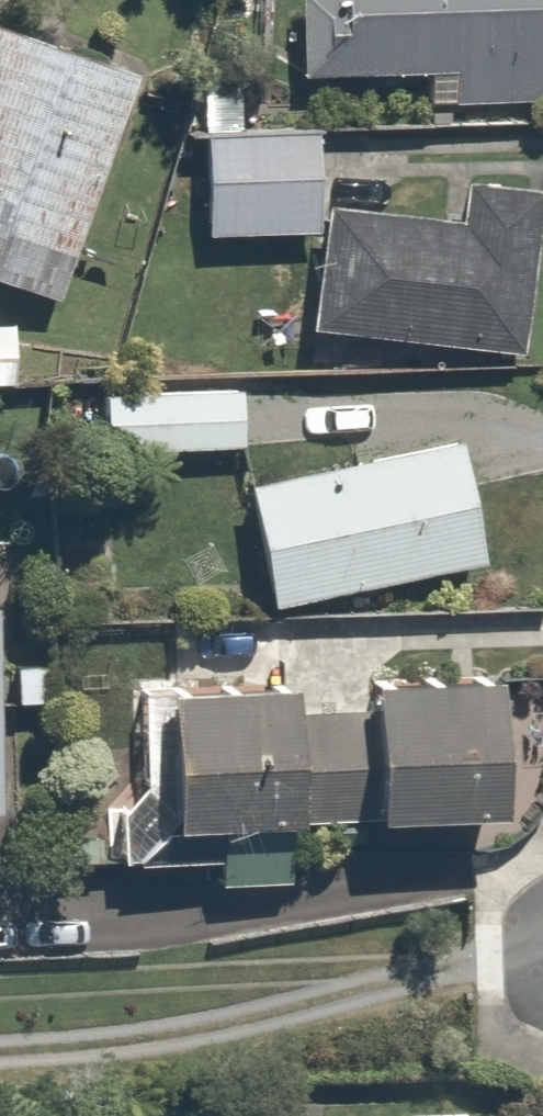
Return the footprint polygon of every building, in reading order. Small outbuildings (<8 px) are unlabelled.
[(431,56),(432,96),(525,95),(525,55),(542,55),(542,0),(307,0),(307,56),(431,56)] [(0,19),(0,267),(40,278),(102,47),(0,19)] [(284,106),(181,121),(196,232),(300,218),(284,106)] [(454,205),(318,182),(294,324),(501,359),(531,179),(460,167),(454,205)] [(234,377),(89,389),(94,444),(239,432),(234,377)] [(455,434),(231,478),(257,607),(481,562),(455,434)] [(270,641),(139,658),(158,810),(290,794),(270,641)] [(494,657),(333,670),(344,800),(505,787),(494,657)]
